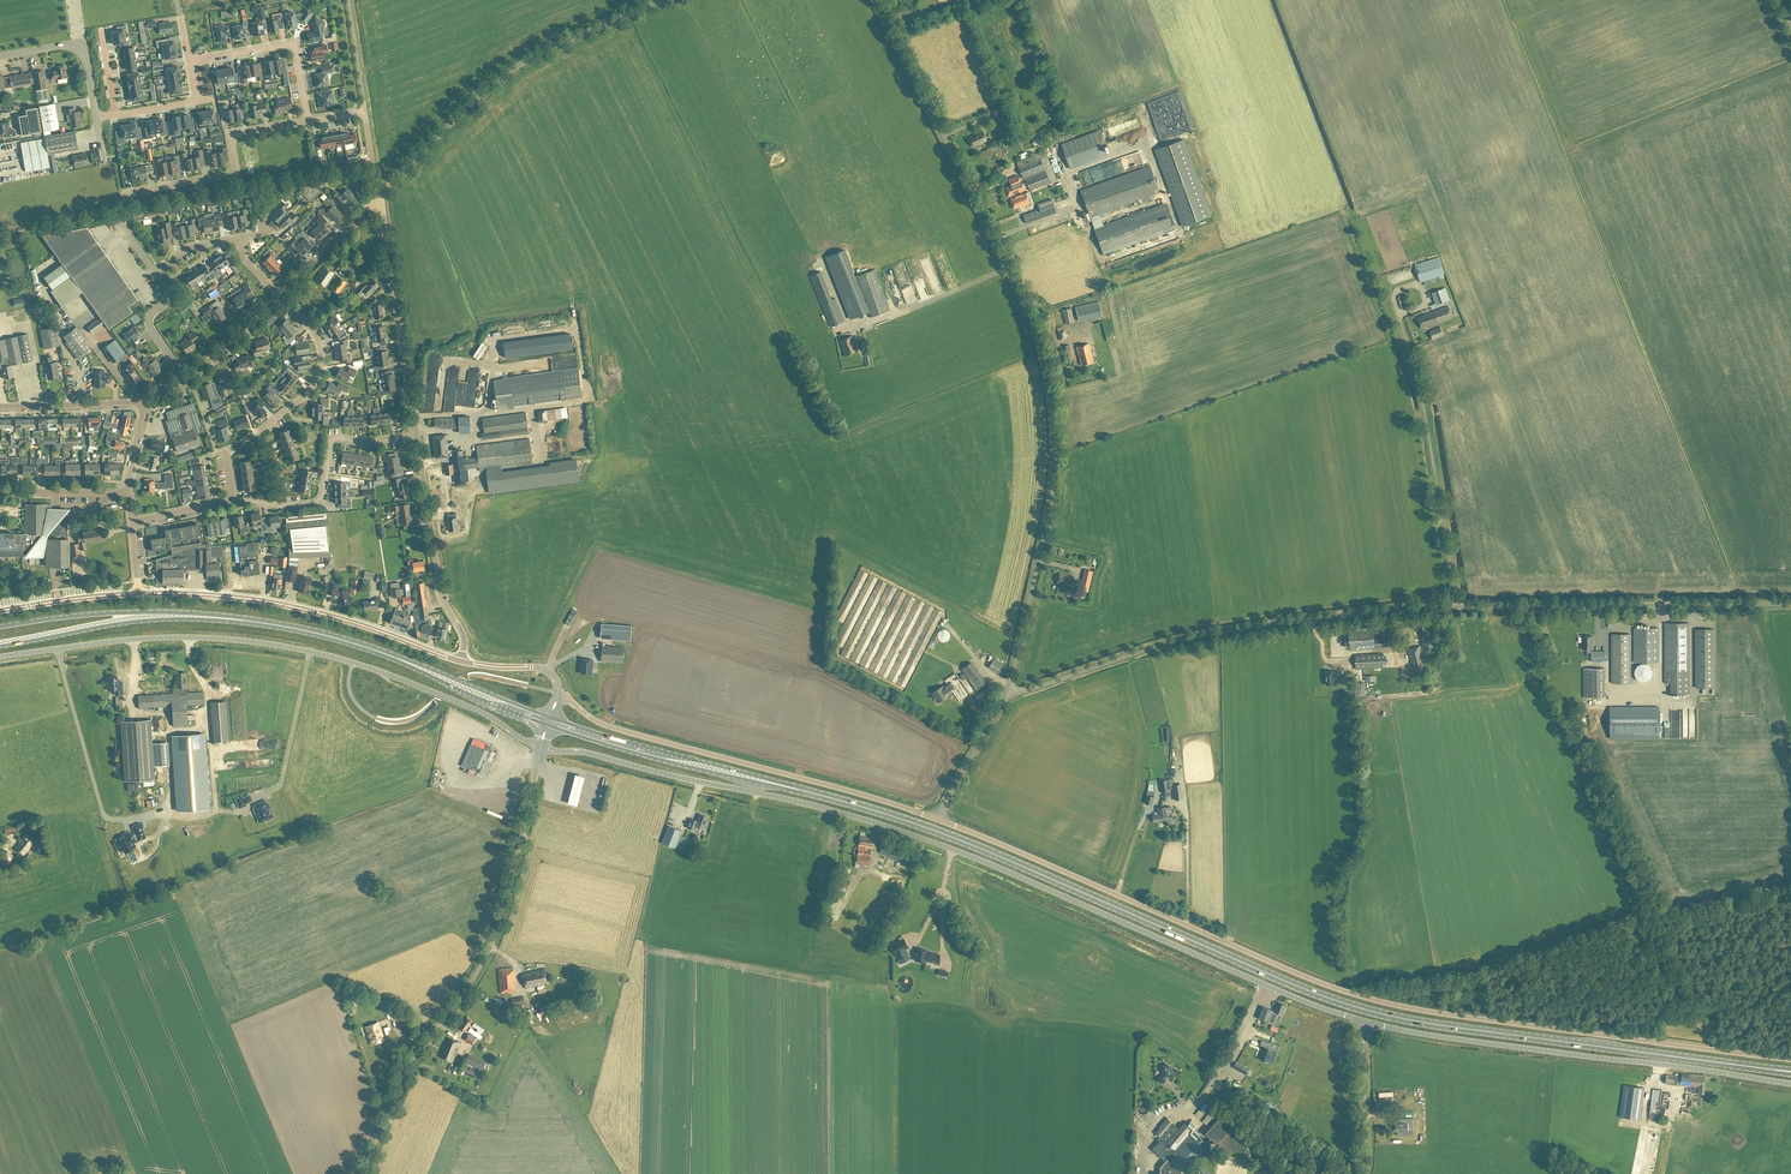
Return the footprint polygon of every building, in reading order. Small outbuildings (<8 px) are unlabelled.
[(265,19),(263,6),(256,7),(258,20),(265,19)] [(301,13),(294,15),(294,13),(290,13),(290,12),(284,13),(285,19),(287,19),(288,29),(292,28),(292,29),(296,29),(295,27),(296,27),(295,20),(298,20),(300,22),(301,21),(305,23),(308,20),(313,13),(307,9),(303,15),(301,13)] [(269,21),(271,33),(279,31),(278,22),(283,22),(281,13),(272,15),(273,20),(269,21)] [(307,33),(308,43),(323,40),(321,33),(324,32),(322,21),(315,16),(310,23),(314,26),(315,31),(307,33)] [(243,25),(233,27),(235,39),(237,39),(237,40),(240,39),(240,38),(242,38),(241,37),(245,36),(244,31),(249,30),(247,21),(243,22),(243,25)] [(252,28),(253,36),(264,34),(261,21),(250,23),(251,28),(252,28)] [(159,25),(160,34),(166,33),(167,34),(172,33),(171,32),(172,31),(171,23),(167,23),(166,22),(161,23),(161,24),(159,25)] [(118,31),(112,32),(113,38),(125,36),(124,30),(126,29),(126,25),(118,27),(119,30),(118,31)] [(223,25),(215,27),(217,42),(226,41),(225,35),(230,34),(229,26),(224,26),(223,25)] [(125,36),(113,38),(114,45),(120,43),(121,44),(122,47),(129,46),(129,42),(126,42),(125,36)] [(161,52),(176,49),(175,48),(177,48),(176,43),(174,43),(174,42),(169,42),(168,42),(168,38),(156,41),(157,48),(160,47),(161,52)] [(338,50),(337,42),(330,43),(331,51),(338,50)] [(310,52),(312,62),(324,60),(323,55),(324,53),(328,53),(326,45),(312,48),(313,52),(310,52)] [(176,51),(176,49),(161,52),(162,59),(161,60),(162,64),(172,62),(172,59),(172,58),(177,57),(177,56),(178,56),(177,50),(176,51)] [(273,61),(275,73),(279,73),(280,77),(287,75),(285,61),(281,62),(280,59),(273,61)] [(265,64),(261,65),(264,79),(264,82),(266,82),(266,79),(271,78),(271,74),(275,73),(273,61),(265,62),(265,64)] [(261,63),(249,65),(251,76),(255,76),(256,80),(264,79),(261,65),(261,63)] [(56,70),(49,71),(50,80),(57,79),(58,84),(67,82),(66,78),(67,78),(65,65),(55,67),(56,70)] [(251,76),(249,65),(237,67),(240,83),(247,82),(247,77),(251,76)] [(314,75),(316,87),(329,85),(326,73),(334,71),(333,65),(320,68),(321,72),(320,72),(319,74),(314,75)] [(165,75),(180,73),(180,72),(179,73),(178,66),(166,68),(167,72),(164,72),(165,75)] [(224,69),(226,83),(234,82),(234,83),(238,82),(237,73),(233,74),(232,67),(224,69)] [(226,83),(224,69),(215,70),(217,77),(213,77),(215,87),(219,86),(219,84),(226,83)] [(43,71),(33,72),(36,90),(46,88),(43,71)] [(3,84),(4,88),(11,87),(33,83),(32,73),(9,77),(10,83),(3,84)] [(128,82),(143,79),(143,76),(139,77),(139,73),(127,75),(128,81),(128,82)] [(180,73),(165,75),(165,78),(168,77),(169,81),(181,79),(180,75),(179,73),(180,73)] [(129,88),(141,86),(140,82),(144,82),(143,79),(128,82),(129,88)] [(181,79),(169,81),(169,85),(167,85),(167,88),(182,85),(181,85),(181,83),(181,79)] [(182,86),(182,85),(167,88),(167,91),(170,90),(171,94),(182,92),(181,86),(182,86)] [(131,94),(146,92),(145,89),(141,90),(141,86),(129,88),(130,88),(131,94)] [(46,89),(37,90),(39,106),(48,104),(46,89)] [(317,93),(320,108),(334,105),(332,91),(317,93)] [(146,94),(146,92),(131,94),(132,101),(143,99),(142,95),(146,94)] [(274,107),(275,115),(279,114),(279,113),(284,112),(284,110),(292,109),(290,98),(276,100),(277,107),(274,107)] [(59,129),(58,121),(54,103),(39,106),(43,131),(59,129)] [(235,105),(235,106),(232,106),(232,109),(234,121),(241,120),(240,112),(243,111),(242,103),(235,105)] [(248,107),(250,118),(260,116),(259,113),(266,112),(265,104),(258,105),(248,107)] [(232,109),(228,110),(227,105),(219,106),(221,115),(225,114),(226,122),(234,121),(232,109)] [(40,136),(40,132),(41,132),(37,107),(25,109),(26,115),(18,116),(20,126),(18,127),(19,130),(20,136),(34,133),(35,137),(40,136)] [(68,122),(71,121),(72,127),(81,126),(79,117),(80,117),(79,112),(74,112),(73,108),(65,110),(66,114),(68,122)] [(991,111),(996,121),(1003,118),(998,108),(991,111)] [(206,111),(209,127),(212,126),(213,128),(221,126),(218,114),(214,115),(214,110),(206,111)] [(209,127),(206,111),(198,113),(199,120),(195,120),(197,129),(209,127)] [(181,115),(180,116),(182,130),(186,129),(186,132),(194,131),(192,117),(188,118),(187,114),(186,115),(186,113),(181,114),(181,115)] [(1179,119),(1184,119),(1184,125),(1186,125),(1186,114),(1174,114),(1174,118),(1178,118),(1178,121),(1179,121),(1179,119)] [(182,130),(180,116),(178,116),(178,115),(173,116),(173,117),(172,117),(172,121),(168,121),(171,135),(179,134),(178,130),(182,130)] [(1139,118),(1137,119),(1137,116),(1133,118),(1137,128),(1142,126),(1139,118)] [(155,120),(154,120),(156,133),(160,132),(161,136),(168,135),(167,125),(162,126),(161,119),(160,119),(159,118),(155,119),(155,120)] [(156,133),(154,120),(152,120),(152,119),(147,120),(148,121),(146,122),(147,128),(143,129),(145,139),(152,137),(151,134),(156,133)] [(973,123),(975,132),(984,130),(982,121),(973,123)] [(0,123),(0,132),(6,131),(7,138),(17,136),(16,130),(9,125),(8,122),(0,123)] [(128,125),(130,139),(138,138),(138,139),(142,138),(140,129),(138,129),(136,128),(135,123),(134,124),(134,122),(129,123),(129,125),(128,125)] [(130,139),(128,125),(126,125),(126,124),(121,125),(121,126),(120,126),(121,131),(120,132),(116,133),(118,144),(126,143),(126,140),(130,139)] [(45,136),(48,154),(78,149),(75,131),(45,136)] [(969,139),(972,147),(987,141),(983,132),(976,135),(969,139)] [(1062,144),(1071,168),(1106,155),(1097,132),(1062,144)] [(355,134),(350,135),(349,133),(343,135),(343,134),(344,145),(351,143),(357,143),(355,134)] [(1040,133),(1030,137),(1033,145),(1043,141),(1040,133)] [(338,135),(334,135),(336,146),(344,145),(343,134),(339,134),(340,135),(338,136),(338,135)] [(336,146),(334,135),(331,136),(331,137),(329,137),(329,136),(325,137),(327,147),(336,146)] [(327,147),(325,137),(325,138),(319,139),(321,149),(327,147)] [(26,171),(50,167),(44,139),(21,143),(26,171)] [(1184,140),(1155,150),(1182,226),(1211,216),(1184,140)] [(220,152),(216,153),(218,165),(225,164),(225,161),(229,161),(227,147),(220,148),(220,152)] [(196,158),(192,158),(193,169),(201,168),(201,167),(205,166),(202,150),(195,151),(196,158)] [(218,165),(216,153),(211,154),(210,150),(203,151),(205,165),(210,164),(210,166),(218,165)] [(1027,182),(1022,184),(1021,181),(1020,182),(1018,176),(1008,179),(1010,184),(1010,183),(1011,185),(1006,187),(1009,196),(1013,195),(1025,191),(1024,188),(1029,186),(1030,190),(1056,180),(1045,151),(1016,162),(1023,179),(1026,180),(1027,182)] [(193,169),(192,158),(187,159),(186,152),(179,154),(182,170),(186,170),(186,171),(193,169)] [(86,154),(73,156),(75,166),(88,164),(86,154)] [(170,161),(166,162),(169,174),(181,172),(178,155),(170,157),(170,161)] [(169,174),(166,162),(163,162),(162,158),(154,159),(156,176),(169,174)] [(129,166),(130,169),(123,170),(124,177),(129,176),(129,175),(131,175),(132,180),(136,179),(140,179),(138,167),(137,164),(129,166)] [(138,167),(140,179),(143,178),(147,178),(146,172),(149,172),(149,173),(153,172),(152,165),(138,167)] [(1103,225),(1099,214),(1160,193),(1151,167),(1081,192),(1103,254),(1173,230),(1164,204),(1103,225)] [(1080,180),(1082,184),(1087,181),(1084,174),(1078,177),(1079,180),(1080,180)] [(341,195),(340,195),(335,200),(343,208),(348,203),(352,207),(358,200),(347,189),(341,195)] [(1026,193),(1014,198),(1011,199),(1014,209),(1030,203),(1026,193)] [(326,206),(322,209),(330,217),(336,222),(343,216),(333,206),(335,203),(328,196),(323,202),(323,201),(322,202),(326,206)] [(1038,204),(1039,209),(1023,215),(1026,223),(1056,212),(1052,199),(1038,204)] [(289,211),(286,208),(287,207),(282,202),(274,210),(277,213),(273,217),(278,223),(286,214),(289,211)] [(240,210),(235,211),(238,227),(250,225),(247,209),(240,210)] [(238,227),(235,211),(224,213),(227,229),(238,227)] [(286,214),(278,223),(283,227),(287,223),(290,226),(299,218),(293,212),(289,217),(286,214)] [(213,213),(209,214),(212,232),(216,231),(216,230),(220,230),(219,226),(223,226),(221,213),(214,215),(213,213)] [(321,216),(319,213),(317,214),(319,216),(318,217),(319,218),(316,221),(316,222),(314,224),(324,235),(324,234),(325,236),(330,231),(328,230),(329,230),(328,229),(332,226),(322,215),(321,216)] [(204,215),(204,217),(198,218),(200,230),(204,229),(205,232),(209,232),(209,233),(212,232),(209,214),(204,215)] [(188,220),(188,221),(183,222),(184,225),(186,237),(194,236),(193,232),(197,231),(195,219),(188,220)] [(1028,232),(1030,239),(1063,227),(1064,229),(1066,228),(1063,220),(1028,232)] [(162,228),(157,229),(159,242),(168,241),(167,238),(172,237),(170,222),(161,224),(162,228)] [(183,222),(179,223),(179,222),(171,223),(174,237),(178,237),(179,239),(179,240),(185,239),(185,238),(186,237),(184,225),(183,222)] [(324,235),(314,224),(314,225),(315,226),(313,229),(310,226),(306,231),(311,236),(313,234),(319,240),(319,239),(320,241),(325,236),(323,235),(324,235)] [(86,227),(85,228),(42,235),(50,247),(64,266),(71,277),(82,292),(108,329),(132,312),(128,306),(138,299),(86,227)] [(302,235),(300,237),(299,237),(297,240),(308,251),(313,246),(309,243),(312,240),(303,231),(300,233),(302,235)] [(293,241),(294,242),(289,247),(295,253),(297,250),(303,256),(308,251),(297,240),(296,239),(293,241)] [(269,269),(277,261),(273,257),(275,255),(269,249),(264,254),(268,258),(263,263),(269,269)] [(868,312),(855,277),(844,250),(826,257),(851,319),(868,312)] [(218,258),(224,267),(227,265),(229,268),(235,264),(231,258),(228,260),(224,254),(218,258)] [(224,267),(218,258),(211,262),(216,268),(213,270),(217,277),(223,273),(220,269),(224,267)] [(1439,258),(1415,265),(1420,282),(1444,275),(1439,258)] [(277,261),(269,269),(274,275),(279,270),(283,274),(289,268),(282,262),(280,264),(277,261)] [(61,265),(44,277),(52,289),(70,276),(61,265)] [(217,277),(213,270),(210,272),(205,266),(199,270),(206,281),(209,280),(207,277),(211,274),(214,279),(217,277)] [(324,266),(315,280),(325,287),(334,274),(324,266)] [(38,279),(35,269),(30,270),(33,281),(38,279)] [(199,270),(192,274),(198,283),(202,280),(204,283),(206,281),(199,270)] [(855,277),(868,312),(869,312),(871,318),(889,311),(874,270),(855,277)] [(821,272),(810,276),(822,304),(831,327),(844,321),(835,298),(832,300),(821,272)] [(198,283),(192,274),(186,278),(189,284),(186,286),(190,292),(193,290),(191,287),(195,285),(197,287),(199,285),(198,283)] [(82,292),(71,277),(51,292),(61,307),(82,292)] [(339,277),(330,289),(338,294),(347,283),(339,277)] [(355,288),(361,283),(356,278),(350,283),(355,288)] [(367,298),(369,296),(379,285),(372,279),(366,285),(363,282),(355,290),(360,295),(361,294),(365,298),(367,298)] [(252,291),(247,284),(236,291),(245,304),(251,300),(250,300),(255,297),(252,291)] [(1449,300),(1445,289),(1432,293),(1436,305),(1449,300)] [(236,291),(233,293),(227,297),(231,303),(234,301),(239,308),(245,304),(236,291)] [(224,296),(218,299),(226,313),(232,310),(224,296)] [(374,297),(367,303),(370,307),(371,306),(374,309),(375,319),(379,318),(379,317),(384,317),(383,312),(381,304),(377,305),(376,301),(377,300),(374,297)] [(1453,299),(1448,301),(1453,316),(1459,315),(1453,299)] [(1099,301),(1075,307),(1079,321),(1102,316),(1099,301)] [(194,308),(191,303),(187,305),(190,310),(191,310),(191,311),(189,312),(191,315),(193,314),(195,317),(199,314),(194,308)] [(205,315),(201,317),(205,323),(209,320),(208,320),(208,319),(206,316),(211,312),(213,316),(218,322),(226,317),(222,312),(221,310),(219,307),(216,309),(212,304),(202,311),(205,315)] [(186,305),(183,307),(178,310),(181,314),(183,313),(183,312),(185,311),(185,312),(189,309),(186,305)] [(1417,317),(1421,329),(1452,318),(1448,306),(1417,317)] [(1071,308),(1063,310),(1066,324),(1074,322),(1071,308)] [(329,332),(338,327),(336,323),(339,321),(336,315),(325,321),(327,324),(325,326),(329,332)] [(100,319),(87,328),(91,333),(104,324),(100,319)] [(283,332),(292,325),(287,319),(281,324),(279,321),(272,327),(275,330),(275,329),(277,332),(280,335),(283,332)] [(369,324),(368,325),(368,328),(370,328),(373,328),(375,336),(385,334),(384,326),(377,327),(376,323),(369,324)] [(292,325),(283,332),(286,335),(283,337),(286,340),(285,341),(287,344),(294,339),(291,336),(297,331),(292,325)] [(341,325),(338,327),(329,332),(333,339),(338,336),(340,339),(347,335),(344,329),(343,329),(341,325)] [(55,326),(40,330),(43,344),(50,342),(51,347),(59,345),(55,326)] [(134,326),(123,334),(129,342),(135,350),(142,345),(136,337),(140,334),(134,326)] [(1066,338),(1064,330),(1063,327),(1057,328),(1058,332),(1060,340),(1066,338)] [(1440,327),(1429,331),(1432,340),(1443,335),(1440,327)] [(88,353),(86,350),(90,347),(76,328),(64,336),(68,341),(66,343),(76,356),(76,357),(78,360),(88,353)] [(185,342),(181,345),(187,353),(196,346),(194,343),(199,339),(194,331),(188,335),(190,337),(184,341),(185,342)] [(28,334),(5,339),(0,340),(0,359),(1,358),(2,363),(0,364),(0,365),(1,368),(2,367),(4,379),(13,377),(11,365),(33,360),(28,334)] [(385,334),(375,336),(376,342),(372,343),(373,346),(380,345),(379,342),(386,341),(385,334)] [(570,334),(504,342),(506,357),(572,349),(570,334)] [(296,347),(297,354),(310,352),(309,343),(303,344),(302,340),(305,338),(302,335),(290,347),(292,350),(295,347),(296,347)] [(857,351),(851,336),(840,341),(845,355),(857,351)] [(256,346),(252,347),(255,357),(263,354),(262,351),(270,348),(267,338),(260,340),(259,340),(254,341),(256,346)] [(126,354),(115,340),(103,348),(113,363),(126,354)] [(335,353),(347,351),(346,346),(348,345),(347,340),(339,341),(340,345),(334,346),(335,353)] [(1077,347),(1082,366),(1093,363),(1088,344),(1077,347)] [(1073,364),(1069,345),(1062,347),(1067,366),(1073,364)] [(381,348),(371,349),(372,356),(376,355),(376,359),(388,357),(387,350),(381,351),(381,348)] [(142,356),(138,351),(134,354),(137,359),(142,356)] [(347,351),(335,353),(337,361),(342,360),(343,363),(351,361),(350,356),(348,356),(347,351)] [(234,363),(237,372),(241,371),(240,369),(253,365),(250,355),(243,357),(237,358),(238,362),(234,363)] [(45,364),(47,373),(46,373),(45,374),(46,377),(47,378),(48,378),(48,379),(59,377),(57,368),(58,368),(57,361),(52,362),(51,356),(42,358),(44,365),(45,364)] [(121,361),(127,365),(130,360),(124,356),(121,361)] [(293,358),(294,359),(290,360),(291,362),(294,362),(295,366),(298,365),(298,370),(310,368),(309,359),(302,360),(301,357),(293,358)] [(388,357),(376,359),(377,366),(373,367),(374,372),(384,370),(383,365),(389,364),(388,357)] [(149,360),(142,365),(146,370),(148,368),(154,375),(161,370),(158,365),(159,364),(156,359),(151,363),(149,360)] [(132,385),(140,380),(133,369),(135,368),(131,362),(124,368),(128,372),(125,375),(127,379),(128,379),(129,380),(129,381),(132,385)] [(340,368),(336,376),(347,381),(349,375),(353,377),(356,370),(349,367),(348,371),(340,368)] [(294,374),(287,369),(280,378),(291,387),(297,380),(292,376),(294,374)] [(498,411),(514,408),(514,405),(519,404),(519,405),(582,397),(578,369),(494,380),(498,411)] [(95,387),(103,387),(104,387),(105,387),(105,383),(106,383),(107,381),(109,383),(112,380),(111,376),(109,373),(105,373),(104,371),(94,371),(95,382),(94,383),(94,385),(95,386),(95,387)] [(376,373),(374,373),(375,375),(376,375),(377,379),(382,378),(383,383),(394,381),(393,374),(385,375),(385,371),(376,373)] [(231,372),(219,376),(220,380),(222,385),(234,381),(231,372)] [(291,387),(280,378),(275,384),(272,382),(269,386),(275,391),(278,393),(281,389),(286,393),(291,387)] [(394,381),(383,383),(384,390),(379,391),(379,394),(388,393),(387,389),(395,388),(394,381)] [(330,382),(325,391),(337,397),(341,390),(347,392),(349,386),(339,382),(337,385),(330,382)] [(210,383),(201,387),(206,401),(210,399),(213,408),(223,405),(219,395),(215,397),(210,383)] [(275,391),(269,386),(265,391),(267,393),(263,397),(273,407),(279,402),(273,395),(275,391)] [(223,387),(219,389),(222,398),(223,398),(223,399),(225,398),(225,397),(227,396),(224,387),(223,387)] [(259,398),(254,403),(250,406),(260,417),(266,412),(261,406),(264,404),(259,398)] [(313,403),(313,411),(323,411),(323,408),(328,408),(329,399),(321,398),(321,403),(313,403)] [(202,427),(192,399),(190,400),(191,404),(166,412),(168,420),(165,421),(169,434),(171,433),(178,452),(199,444),(196,436),(202,434),(200,428),(202,427)] [(243,406),(241,406),(245,415),(250,413),(246,405),(243,406)] [(378,408),(376,409),(378,424),(384,423),(383,413),(379,414),(378,408)] [(561,408),(547,410),(537,411),(539,422),(548,421),(548,420),(562,419),(561,408)] [(323,411),(313,411),(312,419),(318,419),(318,424),(328,424),(328,415),(323,415),(323,411)] [(529,434),(526,412),(482,418),(485,434),(500,432),(501,437),(529,434)] [(121,425),(128,426),(130,418),(123,416),(122,421),(119,420),(119,419),(112,418),(113,416),(109,415),(108,421),(110,422),(109,422),(113,423),(118,424),(121,425)] [(459,434),(471,433),(470,416),(458,417),(459,434)] [(100,417),(88,418),(89,424),(89,428),(94,427),(94,431),(97,431),(97,424),(100,424),(100,417)] [(246,417),(234,422),(237,430),(249,425),(246,417)] [(48,419),(48,427),(58,426),(57,418),(48,419)] [(72,426),(72,418),(63,418),(63,426),(72,426)] [(72,418),(72,426),(82,426),(81,418),(72,418)] [(218,426),(220,425),(221,429),(216,431),(220,442),(229,438),(225,428),(229,426),(226,418),(217,422),(218,426)] [(456,428),(456,418),(434,419),(435,427),(441,427),(441,428),(456,428)] [(11,419),(1,419),(2,430),(5,430),(5,427),(11,427),(11,419)] [(25,427),(25,419),(16,419),(16,427),(25,427)] [(34,419),(25,419),(25,427),(34,427),(34,419)] [(48,427),(48,419),(39,419),(39,427),(48,427)] [(118,424),(113,423),(112,428),(117,429),(120,430),(119,433),(126,435),(128,426),(121,425),(118,424)] [(282,440),(291,437),(289,430),(279,433),(281,438),(276,440),(278,443),(282,441),(282,440)] [(114,447),(123,450),(124,442),(116,440),(117,436),(108,434),(106,441),(115,443),(114,447)] [(446,434),(434,436),(436,458),(449,456),(446,434)] [(2,440),(2,445),(14,444),(14,435),(13,435),(8,435),(8,440),(6,440),(6,438),(2,438),(2,440)] [(79,443),(81,444),(81,443),(85,443),(85,436),(81,436),(81,439),(78,439),(72,439),(73,443),(79,443)] [(282,440),(282,441),(284,445),(279,447),(280,450),(285,448),(284,447),(294,444),(291,437),(282,440)] [(446,465),(444,465),(445,475),(454,474),(455,482),(469,480),(467,469),(479,467),(480,471),(486,470),(489,494),(579,482),(576,459),(549,462),(549,465),(501,471),(501,468),(533,464),(529,439),(476,446),(478,457),(466,459),(464,450),(451,452),(452,464),(446,465)] [(152,440),(150,450),(163,452),(165,443),(152,440)] [(284,447),(285,448),(286,452),(282,454),(283,457),(287,455),(287,454),(296,451),(294,444),(284,447)] [(287,454),(287,455),(289,459),(284,460),(285,463),(290,462),(289,461),(299,458),(296,451),(287,454)] [(348,469),(350,453),(343,452),(341,463),(346,464),(346,468),(348,469)] [(358,454),(350,453),(348,469),(351,469),(351,465),(356,466),(358,454)] [(388,466),(400,464),(400,460),(399,460),(398,456),(393,457),(393,453),(383,455),(384,461),(387,461),(388,466)] [(366,455),(358,454),(356,466),(362,466),(361,471),(363,471),(366,455)] [(148,466),(155,468),(158,457),(149,455),(148,460),(150,460),(148,466)] [(249,461),(242,462),(240,462),(241,470),(252,468),(251,463),(256,463),(256,460),(257,460),(257,455),(248,457),(249,461)] [(373,457),(366,455),(363,471),(366,471),(366,467),(372,468),(373,457)] [(11,457),(11,463),(13,463),(13,465),(9,465),(9,474),(16,474),(16,467),(20,467),(19,457),(11,457)] [(30,465),(28,465),(28,457),(19,457),(20,467),(23,467),(23,474),(30,474),(30,465)] [(0,459),(0,467),(1,467),(1,474),(9,474),(9,465),(9,460),(5,459),(0,459)] [(34,465),(30,465),(30,474),(38,474),(38,467),(41,467),(41,459),(34,459),(34,465)] [(48,459),(41,459),(41,467),(45,467),(45,474),(52,474),(52,465),(48,465),(48,459)] [(52,465),(52,474),(59,474),(59,467),(63,467),(63,459),(56,459),(56,465),(52,465)] [(302,470),(302,471),(302,474),(297,473),(296,477),(301,478),(301,477),(311,478),(313,471),(307,470),(307,469),(305,462),(298,465),(300,470),(302,470)] [(400,464),(388,466),(389,471),(386,471),(387,478),(396,476),(396,473),(401,472),(400,468),(401,468),(400,464)] [(194,475),(205,473),(204,465),(193,467),(193,466),(190,466),(190,470),(193,469),(194,475)] [(252,468),(241,470),(242,477),(253,475),(252,470),(257,469),(256,467),(252,468)] [(195,480),(192,481),(192,483),(206,481),(205,473),(194,475),(195,480)] [(262,474),(253,475),(242,477),(243,484),(254,482),(253,477),(262,476),(262,474)] [(145,481),(144,481),(145,492),(155,491),(155,489),(158,488),(158,489),(173,488),(172,475),(165,475),(165,482),(154,483),(154,481),(151,481),(150,479),(145,479),(145,481)] [(301,477),(301,478),(301,482),(296,481),(295,484),(300,485),(300,484),(310,486),(311,478),(301,477)] [(335,490),(346,490),(346,486),(350,486),(350,478),(341,478),(341,483),(335,483),(335,490)] [(400,478),(391,479),(392,487),(397,487),(399,498),(409,496),(407,483),(401,484),(400,478)] [(206,481),(192,483),(193,486),(196,485),(197,491),(208,489),(206,481)] [(254,482),(243,484),(244,491),(255,489),(255,484),(259,484),(259,481),(254,482)] [(300,484),(300,485),(299,489),(295,488),(294,491),(299,492),(299,491),(309,493),(310,486),(300,484)] [(208,489),(197,491),(198,496),(195,497),(196,500),(198,499),(209,497),(208,489)] [(346,497),(335,497),(336,504),(342,504),(342,508),(351,508),(351,500),(346,500),(346,497)] [(22,534),(21,534),(21,544),(20,544),(20,547),(23,547),(23,555),(26,555),(26,556),(30,556),(30,558),(36,558),(36,556),(42,556),(43,555),(46,555),(46,566),(69,566),(69,538),(68,538),(68,509),(51,509),(51,505),(47,505),(47,504),(26,504),(26,522),(24,522),(24,534),(22,534)] [(396,506),(396,507),(388,507),(389,511),(396,511),(398,518),(399,518),(411,516),(409,504),(396,506)] [(268,532),(265,518),(260,519),(259,513),(251,514),(253,525),(261,523),(262,533),(268,532)] [(327,519),(326,513),(286,517),(286,523),(287,535),(288,535),(289,544),(289,557),(288,557),(286,581),(288,581),(289,582),(290,582),(291,582),(292,582),(293,581),(294,582),(295,574),(296,574),(297,567),(297,566),(299,557),(326,556),(326,557),(325,557),(326,566),(326,570),(334,570),(334,566),(333,566),(332,553),(331,553),(330,543),(327,518),(327,519)] [(456,513),(454,513),(454,517),(448,518),(449,530),(459,529),(457,517),(456,513)] [(242,516),(234,517),(236,527),(240,526),(242,535),(244,535),(245,540),(250,539),(247,525),(243,525),(242,516)] [(265,518),(268,532),(276,531),(275,526),(280,525),(278,516),(270,517),(270,518),(265,519),(265,518)] [(411,516),(399,518),(401,529),(408,528),(407,525),(412,524),(411,516)] [(223,519),(223,521),(207,523),(209,537),(225,534),(224,528),(229,527),(228,518),(223,519)] [(170,548),(171,554),(172,555),(190,549),(197,548),(207,546),(206,543),(203,544),(199,524),(164,530),(166,536),(150,539),(152,551),(170,548)] [(79,543),(72,544),(74,556),(79,555),(78,550),(81,550),(86,549),(85,543),(105,539),(105,537),(110,536),(109,530),(103,531),(103,528),(83,532),(83,534),(78,535),(79,543)] [(23,556),(23,555),(23,547),(20,547),(20,544),(21,544),(21,534),(7,534),(7,531),(0,531),(0,556),(23,556)] [(257,543),(247,544),(247,545),(234,546),(236,562),(240,562),(241,576),(260,574),(257,543)] [(197,548),(190,549),(190,570),(194,570),(194,567),(206,567),(206,575),(220,573),(219,563),(224,563),(222,545),(220,546),(220,545),(216,545),(216,546),(210,547),(207,547),(207,546),(197,548)] [(172,555),(171,554),(157,559),(157,573),(157,582),(183,581),(183,570),(190,570),(190,549),(172,555)] [(412,560),(408,561),(409,566),(413,565),(414,571),(424,569),(422,561),(413,562),(412,560)] [(860,570),(835,618),(843,623),(868,574),(860,570)] [(365,571),(363,578),(373,580),(374,573),(365,571)] [(1086,573),(1084,581),(1085,582),(1084,588),(1089,589),(1092,575),(1086,573)] [(282,575),(274,574),(272,589),(273,589),(272,591),(276,591),(276,590),(280,590),(281,579),(282,576),(282,575)] [(842,648),(878,579),(869,574),(834,643),(842,648)] [(1073,576),(1060,574),(1057,584),(1070,587),(1073,576)] [(312,579),(308,578),(302,576),(301,580),(298,591),(307,594),(312,579)] [(849,659),(887,584),(879,580),(840,655),(849,659)] [(337,584),(331,582),(327,594),(334,596),(339,597),(340,604),(348,603),(346,589),(338,591),(337,584)] [(414,608),(427,606),(423,582),(415,584),(417,601),(413,601),(414,608)] [(401,596),(400,588),(399,588),(398,583),(390,584),(391,589),(390,589),(392,598),(401,596)] [(411,597),(409,584),(403,585),(404,590),(406,590),(407,597),(402,597),(403,604),(408,604),(408,607),(412,606),(411,597)] [(858,664),(897,589),(888,585),(850,660),(858,664)] [(868,669),(906,594),(898,589),(859,664),(868,669)] [(877,674),(916,598),(907,594),(869,670),(877,674)] [(376,600),(363,602),(364,610),(372,609),(372,610),(378,609),(377,606),(381,605),(380,597),(376,598),(376,600)] [(886,678),(925,603),(916,599),(878,674),(886,678)] [(896,683),(934,608),(926,603),(887,679),(896,683)] [(427,606),(414,608),(417,638),(426,642),(430,634),(430,633),(432,630),(432,626),(429,623),(427,606)] [(405,611),(402,610),(396,608),(394,614),(393,614),(390,622),(391,623),(392,624),(395,625),(396,625),(400,626),(405,611)] [(409,613),(405,611),(400,626),(409,629),(410,624),(409,624),(410,620),(407,619),(409,613)] [(1422,619),(1422,630),(1422,638),(1422,639),(1435,639),(1434,619),(1422,619)] [(436,638),(445,639),(447,630),(449,622),(443,621),(441,628),(438,627),(436,638)] [(1370,629),(1349,630),(1351,651),(1375,649),(1375,648),(1389,647),(1388,637),(1374,639),(1374,631),(1387,630),(1387,621),(1370,623),(1370,629)] [(1690,623),(1665,624),(1665,683),(1671,683),(1671,694),(1690,694),(1690,623)] [(632,626),(603,624),(601,624),(601,627),(600,638),(631,641),(632,626)] [(938,638),(949,641),(952,631),(941,628),(938,638)] [(1659,628),(1634,629),(1634,663),(1659,663),(1659,628)] [(1696,630),(1696,688),(1715,688),(1715,629),(1696,630)] [(1630,635),(1611,635),(1612,684),(1631,683),(1630,635)] [(1593,636),(1582,637),(1582,650),(1594,650),(1593,645),(1593,636)] [(602,646),(601,661),(623,663),(624,648),(602,646)] [(1408,650),(1411,664),(1413,664),(1415,673),(1425,670),(1423,664),(1426,664),(1421,647),(1408,650)] [(1591,653),(1591,661),(1605,661),(1605,653),(1591,653)] [(1383,654),(1355,655),(1356,669),(1383,668),(1383,654)] [(581,673),(592,674),(593,660),(582,659),(581,665),(582,665),(581,673)] [(994,659),(989,667),(999,673),(1004,665),(994,659)] [(977,691),(986,684),(972,663),(962,669),(977,691)] [(1652,676),(1653,673),(1652,670),(1651,667),(1649,665),(1646,664),(1643,664),(1640,664),(1638,665),(1636,668),(1634,670),(1634,673),(1634,676),(1636,679),(1638,681),(1640,682),(1643,682),(1646,682),(1649,681),(1651,679),(1652,676)] [(1604,669),(1590,669),(1584,669),(1584,698),(1605,698),(1604,669)] [(1335,684),(1335,682),(1335,681),(1338,681),(1338,682),(1342,682),(1342,671),(1337,671),(1337,672),(1335,672),(1335,671),(1327,671),(1326,672),(1326,685),(1335,684)] [(188,720),(194,720),(194,715),(187,715),(186,706),(204,705),(203,692),(186,693),(185,688),(187,688),(186,672),(175,673),(177,688),(174,688),(174,693),(138,696),(139,709),(172,707),(173,727),(188,726),(188,720)] [(597,672),(596,691),(614,692),(615,676),(604,675),(605,673),(597,672)] [(1365,683),(1359,683),(1359,675),(1354,676),(1354,683),(1355,683),(1355,696),(1366,696),(1365,683)] [(117,676),(107,677),(107,690),(114,690),(115,695),(122,694),(122,681),(117,681),(117,676)] [(590,691),(591,677),(578,677),(578,690),(590,691)] [(945,694),(952,690),(948,686),(942,689),(941,687),(933,692),(934,693),(932,694),(934,698),(934,699),(935,699),(937,702),(939,701),(940,702),(947,697),(945,694)] [(225,701),(210,702),(213,742),(228,741),(225,701)] [(1659,707),(1610,707),(1610,739),(1659,739),(1659,707)] [(161,729),(161,730),(164,729),(163,717),(154,718),(155,730),(158,730),(157,729),(161,729)] [(125,782),(154,780),(150,720),(121,722),(125,782)] [(172,736),(178,811),(209,809),(204,734),(172,736)] [(461,766),(469,769),(487,776),(492,763),(486,760),(491,747),(487,746),(485,749),(475,745),(471,743),(461,766)] [(585,776),(575,774),(568,803),(577,805),(583,782),(585,776)] [(1167,780),(1160,781),(1162,793),(1169,792),(1167,780)] [(136,783),(127,784),(128,792),(137,791),(136,783)] [(1183,799),(1182,786),(1173,787),(1174,800),(1183,799)] [(250,795),(243,798),(242,796),(236,799),(239,808),(246,805),(245,804),(253,801),(250,795)] [(1154,797),(1146,795),(1144,804),(1152,805),(1154,797)] [(268,807),(265,801),(254,805),(259,817),(257,817),(259,821),(261,822),(265,820),(264,819),(271,816),(270,811),(271,811),(269,806),(268,807)] [(1170,807),(1157,809),(1157,811),(1162,811),(1163,813),(1162,813),(1163,815),(1166,815),(1166,820),(1172,820),(1171,813),(1172,813),(1174,813),(1174,811),(1174,808),(1173,807),(1172,807),(1170,807)] [(1162,811),(1157,811),(1158,815),(1152,815),(1153,822),(1166,820),(1166,815),(1163,815),(1162,813),(1163,813),(1162,811)] [(693,819),(690,818),(687,827),(704,834),(709,821),(707,820),(708,817),(700,814),(697,822),(692,820),(693,819)] [(662,842),(675,848),(682,831),(669,826),(662,842)] [(6,835),(17,832),(16,827),(4,830),(6,835)] [(127,834),(126,833),(116,839),(118,841),(115,843),(120,851),(123,849),(125,853),(131,849),(135,846),(133,843),(136,841),(135,840),(138,838),(138,840),(145,837),(141,828),(135,831),(135,833),(132,835),(130,832),(127,834)] [(36,846),(33,844),(35,841),(26,834),(14,848),(24,855),(30,847),(39,854),(44,847),(38,843),(36,846)] [(859,835),(858,847),(866,848),(872,849),(874,849),(876,837),(859,835)] [(879,852),(908,866),(914,855),(885,841),(879,852)] [(858,847),(856,857),(866,859),(867,853),(866,853),(866,848),(858,847)] [(856,857),(856,864),(868,866),(872,849),(866,848),(866,853),(867,853),(866,859),(856,857)] [(0,855),(10,863),(14,857),(5,850),(0,855)] [(846,889),(849,875),(841,874),(839,888),(846,889)] [(856,898),(875,897),(874,880),(866,881),(866,882),(856,882),(856,898)] [(879,898),(888,898),(888,894),(893,894),(893,887),(886,887),(886,889),(879,889),(879,898)] [(900,951),(908,948),(904,939),(891,945),(899,963),(905,961),(900,951)] [(928,950),(917,948),(915,960),(926,962),(934,963),(934,964),(940,965),(941,960),(939,959),(940,955),(927,953),(928,950)] [(510,968),(497,969),(500,993),(513,992),(510,968)] [(522,974),(525,988),(548,983),(545,969),(522,974)] [(513,1007),(524,1004),(523,997),(511,999),(513,1007)] [(393,1010),(390,1001),(387,1002),(386,999),(379,1002),(381,1006),(382,1005),(385,1014),(393,1010)] [(1274,1010),(1269,1021),(1273,1023),(1277,1012),(1283,1015),(1287,1005),(1277,1001),(1274,1010)] [(346,1002),(349,1012),(354,1014),(352,1007),(354,1007),(354,1004),(347,1002),(346,1002)] [(1269,1021),(1274,1010),(1263,1006),(1259,1018),(1266,1020),(1269,1021)] [(550,1015),(542,1019),(544,1023),(552,1020),(550,1015)] [(458,1027),(465,1032),(473,1021),(467,1016),(458,1027)] [(365,1027),(371,1045),(384,1040),(378,1022),(365,1027)] [(485,1030),(474,1023),(472,1026),(478,1029),(476,1032),(470,1027),(468,1031),(480,1040),(483,1036),(480,1034),(482,1032),(483,1033),(485,1030)] [(473,1045),(477,1038),(468,1033),(464,1039),(473,1045)] [(461,1042),(448,1037),(440,1057),(453,1062),(461,1042)] [(1267,1047),(1269,1043),(1263,1041),(1262,1041),(1260,1045),(1264,1047),(1259,1059),(1268,1062),(1273,1050),(1267,1047)] [(481,1044),(479,1049),(483,1053),(488,1050),(487,1045),(481,1044)] [(469,1054),(465,1062),(482,1070),(486,1062),(469,1054)] [(1175,1068),(1166,1063),(1161,1072),(1162,1072),(1157,1080),(1164,1083),(1167,1078),(1166,1077),(1168,1075),(1172,1078),(1175,1073),(1176,1074),(1178,1073),(1179,1072),(1178,1070),(1175,1068)] [(463,1065),(461,1070),(478,1078),(480,1073),(463,1065)] [(1249,1069),(1243,1066),(1239,1071),(1246,1075),(1249,1069)] [(1666,1075),(1665,1084),(1692,1087),(1691,1092),(1704,1094),(1706,1076),(1682,1073),(1682,1077),(1666,1075)] [(1640,1120),(1644,1088),(1624,1085),(1619,1117),(1640,1120)] [(1669,1108),(1671,1093),(1663,1093),(1662,1103),(1661,1103),(1663,1090),(1653,1089),(1648,1119),(1658,1120),(1657,1123),(1666,1124),(1666,1121),(1667,1121),(1669,1108)] [(1159,1141),(1153,1149),(1166,1161),(1161,1167),(1161,1173),(1181,1173),(1183,1172),(1184,1173),(1207,1146),(1213,1150),(1213,1151),(1214,1152),(1239,1151),(1242,1147),(1244,1149),(1247,1146),(1250,1148),(1269,1163),(1273,1158),(1251,1141),(1249,1139),(1251,1137),(1235,1123),(1221,1114),(1205,1133),(1213,1139),(1208,1144),(1184,1123),(1179,1128),(1167,1118),(1160,1126),(1161,1127),(1156,1132),(1162,1138),(1160,1137),(1157,1140),(1159,1141)] [(1191,1118),(1188,1121),(1196,1128),(1199,1125),(1191,1118)] [(1396,1122),(1396,1132),(1398,1132),(1398,1135),(1414,1135),(1414,1126),(1413,1126),(1413,1118),(1403,1118),(1403,1122),(1396,1122)] [(1318,1148),(1314,1155),(1325,1161),(1329,1155),(1318,1148)]
